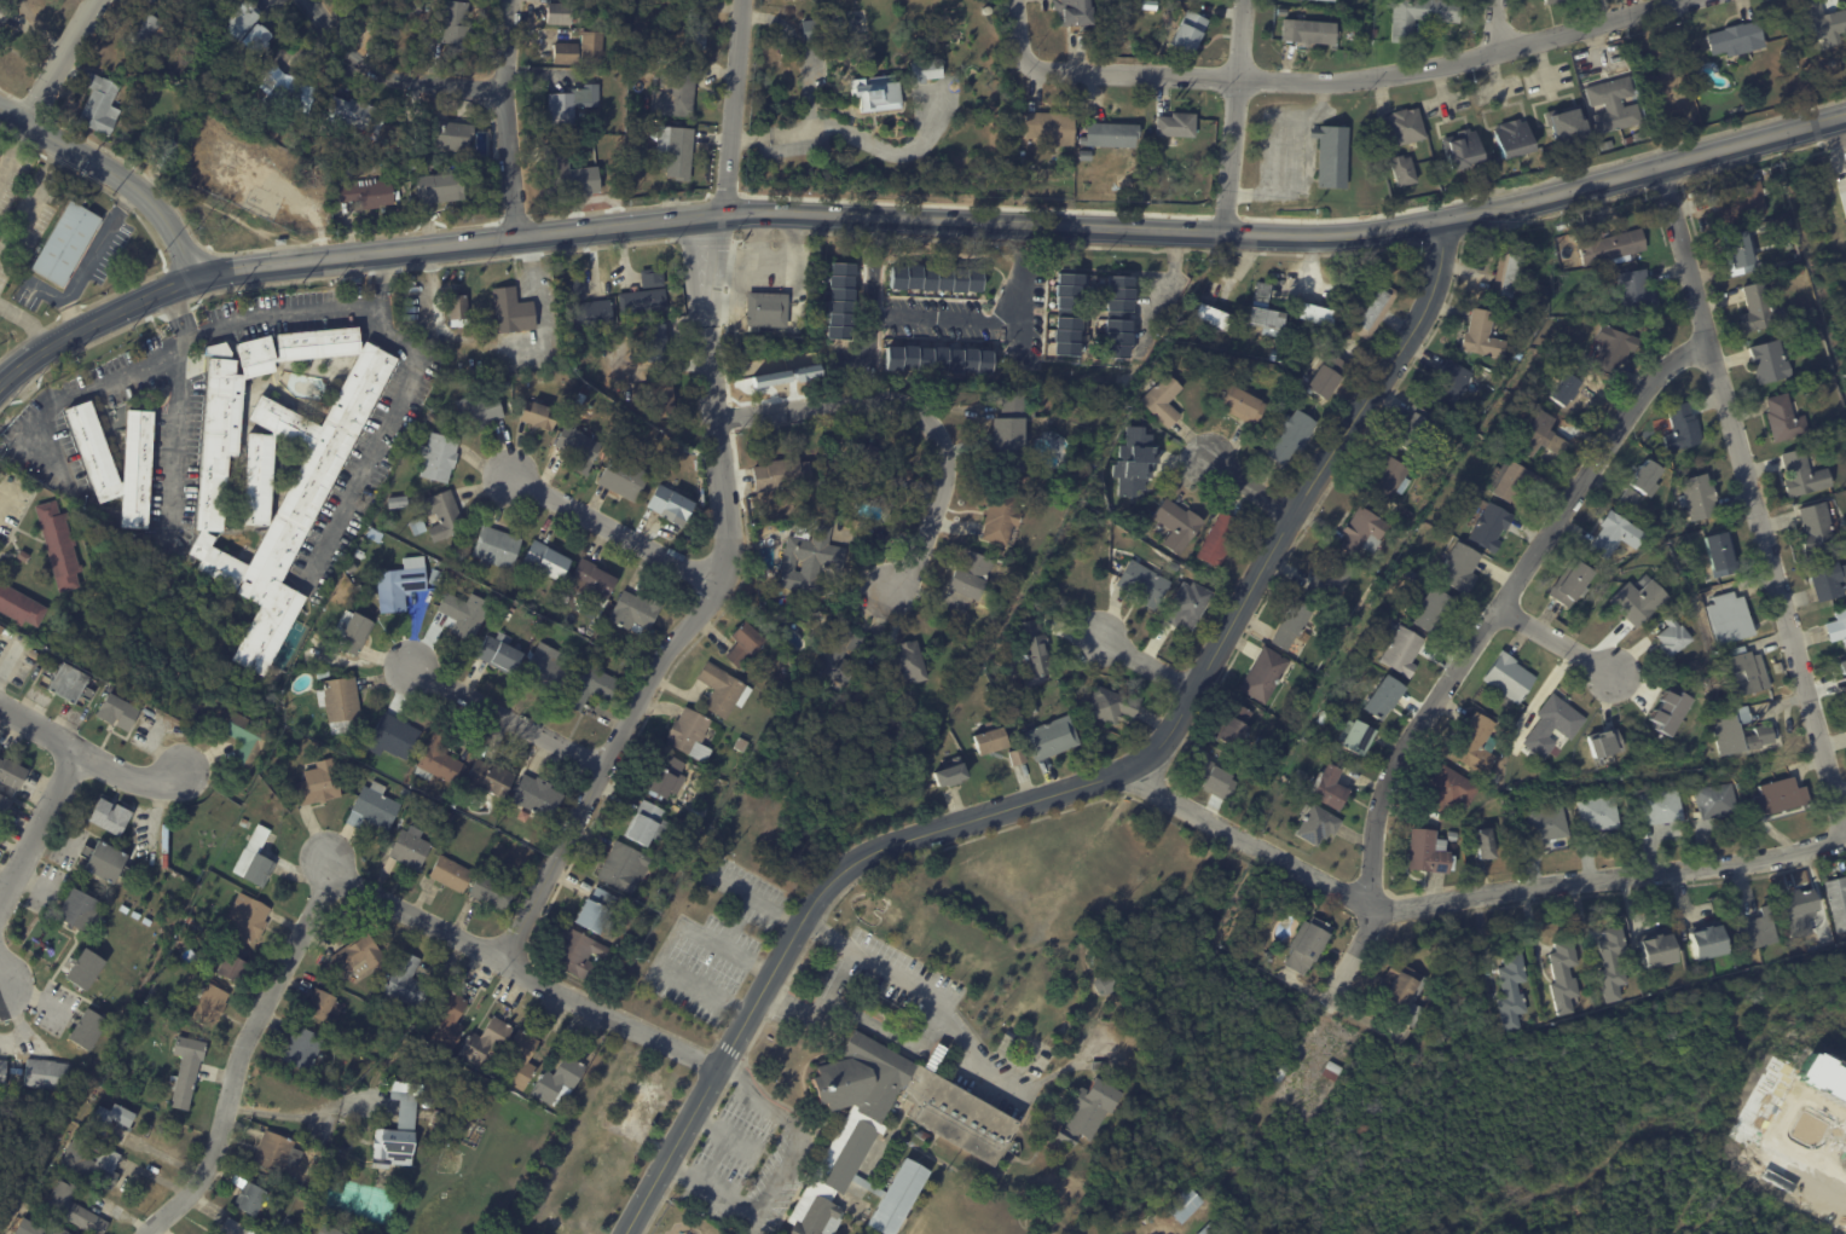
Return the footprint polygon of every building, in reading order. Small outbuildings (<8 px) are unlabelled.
[(575,8),(575,0),(597,0),(596,19),(572,18),(572,27),(548,25),(548,5),(572,5),(572,8),(575,8)] [(1053,12),(1053,0),(1057,0),(1089,0),(1089,10),(1092,10),(1092,28),(1088,29),(1075,29),(1075,27),(1059,28),(1058,12),(1053,12)] [(1393,42),(1396,0),(1446,0),(1463,1),(1460,23),(1428,21),(1417,19),(1414,44),(1393,42)] [(459,2),(467,4),(464,19),(462,18),(462,24),(458,23),(458,27),(470,28),(468,53),(453,52),(455,44),(440,42),(444,1),(459,2)] [(1833,13),(1845,9),(1845,31),(1841,33),(1844,41),(1829,45),(1828,39),(1818,41),(1812,21),(1806,23),(1802,7),(1822,1),(1825,16),(1833,13)] [(251,8),(261,18),(256,22),(272,39),(255,58),(224,23),(245,2),(251,8)] [(11,13),(0,32),(0,7),(11,13)] [(167,27),(169,28),(160,45),(152,40),(155,35),(152,34),(143,51),(125,41),(134,25),(132,24),(139,11),(167,27)] [(1198,17),(1208,22),(1202,36),(1203,37),(1192,58),(1170,47),(1187,12),(1198,17)] [(823,40),(804,42),(802,21),(827,18),(827,21),(843,19),(845,42),(828,45),(828,40),(823,40)] [(1298,42),(1283,40),(1284,19),(1337,23),(1335,45),(1298,42)] [(1766,47),(1729,57),(1728,52),(1713,56),(1708,35),(1725,30),(1725,29),(1743,23),(1743,25),(1759,21),(1766,47)] [(1804,30),(1809,41),(1796,46),(1792,34),(1804,30)] [(578,65),(554,64),(554,44),(578,44),(578,47),(581,47),(583,33),(603,33),(603,58),(584,57),(584,60),(578,60),(578,65)] [(1789,50),(1793,59),(1784,62),(1781,53),(1789,50)] [(943,75),(943,77),(925,80),(925,82),(913,85),(910,62),(942,58),(943,75)] [(274,68),(285,79),(291,80),(296,86),(312,89),(307,114),(284,108),(279,109),(276,105),(272,110),(262,100),(266,97),(255,87),(273,68),(274,68)] [(695,88),(693,120),(649,116),(652,92),(660,93),(661,77),(667,79),(667,70),(696,73),(695,88)] [(108,139),(76,126),(92,92),(82,87),(88,75),(118,88),(110,108),(120,112),(108,139)] [(898,87),(901,108),(861,112),(858,97),(855,97),(855,95),(851,95),(850,80),(895,75),(895,81),(897,81),(898,87)] [(1607,109),(1605,103),(1592,106),(1587,88),(1631,76),(1636,95),(1622,99),(1625,108),(1638,104),(1643,122),(1599,134),(1595,116),(1608,112),(1607,109)] [(575,127),(546,128),(545,116),(549,115),(548,95),(571,95),(571,92),(583,91),(581,86),(598,86),(600,109),(574,110),(575,127)] [(335,100),(348,105),(349,102),(386,114),(377,138),(351,128),(349,131),(324,121),(332,99),(335,100)] [(1557,146),(1552,126),(1549,127),(1545,114),(1578,105),(1582,121),(1586,120),(1591,137),(1557,146)] [(1417,141),(1394,147),(1385,117),(1394,115),(1393,112),(1407,109),(1407,111),(1419,108),(1428,138),(1417,141)] [(1029,112),(1074,114),(1072,146),(1047,145),(1047,139),(1023,138),(1024,112),(1029,112)] [(1196,114),(1196,138),(1157,135),(1158,117),(1173,117),(1173,114),(1196,114)] [(1518,121),(1518,122),(1524,120),(1534,149),(1504,160),(1493,129),(1498,127),(1498,124),(1517,117),(1518,121)] [(474,127),(471,143),(469,143),(468,155),(428,150),(429,140),(416,139),(417,126),(429,127),(429,122),(474,127)] [(1088,123),(1139,124),(1139,138),(1135,138),(1135,147),(1086,146),(1087,123),(1088,123)] [(1342,127),(1349,127),(1347,189),(1319,187),(1320,139),(1310,139),(1310,128),(1320,129),(1321,127),(1342,127)] [(694,131),(689,184),(675,183),(675,179),(666,179),(669,153),(656,152),(658,128),(694,131)] [(1471,132),(1475,131),(1483,161),(1470,166),(1470,167),(1452,172),(1442,139),(1457,135),(1457,133),(1468,129),(1469,133),(1471,132)] [(178,146),(166,170),(155,166),(167,141),(178,146)] [(421,152),(411,152),(411,144),(421,144),(421,152)] [(598,195),(590,196),(590,197),(585,198),(585,196),(548,199),(543,147),(567,145),(569,174),(596,172),(598,195)] [(1092,161),(1081,161),(1081,150),(1092,150),(1092,161)] [(1394,169),(1391,158),(1404,155),(1405,158),(1411,157),(1418,181),(1399,187),(1394,169)] [(453,203),(419,207),(416,179),(464,174),(465,186),(462,186),(464,202),(453,203)] [(390,185),(393,207),(378,208),(378,210),(360,213),(359,202),(338,205),(336,186),(353,184),(354,190),(374,187),(374,185),(376,185),(376,183),(384,181),(384,186),(390,185)] [(1731,202),(1729,190),(1761,181),(1770,213),(1736,221),(1737,226),(1720,231),(1715,213),(1734,209),(1731,202)] [(100,219),(60,288),(29,268),(69,199),(76,204),(80,197),(86,201),(81,208),(100,219)] [(1604,239),(1643,228),(1649,250),(1586,267),(1576,232),(1598,226),(1602,239),(1604,239)] [(1753,245),(1758,265),(1755,265),(1757,271),(1732,277),(1723,238),(1748,231),(1753,245)] [(1794,232),(1796,239),(1787,242),(1786,234),(1794,232)] [(1495,282),(1504,245),(1530,251),(1517,307),(1491,301),(1495,282)] [(856,272),(856,277),(853,277),(853,289),(855,289),(855,303),(853,303),(853,314),(856,314),(856,328),(853,328),(853,340),(828,340),(828,326),(831,326),(831,314),(829,314),(829,301),(832,301),(832,289),(831,289),(831,276),(832,276),(832,263),(856,263),(856,272)] [(1528,266),(1535,267),(1533,276),(1527,274),(1528,266)] [(662,271),(665,285),(642,288),(641,271),(662,268),(662,271)] [(982,271),(982,294),(967,294),(967,295),(951,295),(951,292),(937,292),(937,294),(921,294),(921,291),(905,291),(905,292),(891,291),(892,268),(908,270),(908,268),(922,268),(922,270),(937,271),(937,270),(953,270),(953,272),(968,272),(968,271),(982,271)] [(1648,271),(1651,289),(1659,288),(1661,307),(1625,312),(1624,299),(1615,300),(1614,289),(1621,288),(1620,274),(1648,270),(1648,271)] [(1081,357),(1055,355),(1057,343),(1055,342),(1055,330),(1057,330),(1059,297),(1057,297),(1058,285),(1059,285),(1059,273),(1084,276),(1083,286),(1082,299),(1084,299),(1082,331),(1081,331),(1080,343),(1082,343),(1081,357)] [(1134,278),(1134,289),(1135,289),(1134,301),(1133,301),(1133,312),(1132,312),(1132,321),(1133,321),(1132,335),(1133,335),(1133,347),(1132,347),(1130,359),(1105,358),(1106,344),(1107,344),(1109,334),(1106,334),(1107,320),(1109,320),(1109,311),(1107,311),(1109,299),(1110,300),(1110,288),(1109,288),(1110,277),(1134,278)] [(585,284),(588,302),(609,300),(613,326),(574,331),(568,279),(584,278),(585,284)] [(1399,292),(1368,341),(1347,326),(1377,278),(1399,292)] [(1272,284),(1268,311),(1286,313),(1283,331),(1281,331),(1280,337),(1262,335),(1263,326),(1246,324),(1249,305),(1254,306),(1258,282),(1272,284)] [(1769,296),(1772,309),(1783,306),(1788,321),(1746,334),(1741,315),(1749,313),(1742,288),(1764,282),(1769,296)] [(515,288),(517,303),(532,301),(536,330),(497,334),(492,289),(515,286),(515,288)] [(667,311),(619,317),(617,294),(665,289),(667,311)] [(465,295),(469,324),(450,326),(446,292),(457,291),(457,296),(465,295)] [(787,295),(786,328),(746,326),(747,292),(787,295)] [(1337,311),(1332,330),(1295,319),(1300,301),(1337,311)] [(1200,305),(1229,317),(1223,331),(1191,318),(1197,303),(1200,305)] [(1462,350),(1465,332),(1468,334),(1472,308),(1495,313),(1491,337),(1509,341),(1505,359),(1462,350)] [(664,324),(669,359),(648,363),(643,328),(664,324)] [(1626,364),(1622,363),(1618,375),(1597,366),(1607,343),(1598,340),(1604,324),(1642,340),(1637,352),(1632,349),(1626,364)] [(395,359),(397,359),(279,584),(305,598),(262,680),(228,662),(257,607),(235,595),(236,592),(193,570),(198,562),(186,556),(198,532),(197,532),(193,532),(208,359),(235,360),(233,373),(231,373),(231,375),(241,376),(233,346),(268,336),(273,358),(277,358),(274,335),(357,328),(359,350),(364,342),(395,359)] [(1783,347),(1787,364),(1790,363),(1794,377),(1760,386),(1750,348),(1781,340),(1783,347)] [(224,342),(230,353),(230,357),(204,353),(204,347),(224,342)] [(978,349),(979,349),(979,352),(993,352),(993,375),(978,375),(962,375),(962,373),(948,373),(948,375),(933,375),(933,373),(918,372),(918,375),(903,373),(903,371),(887,371),(889,347),(904,348),(904,347),(919,347),(919,349),(934,349),(934,348),(949,348),(949,350),(965,350),(965,349),(978,349)] [(1336,357),(1352,367),(1329,402),(1308,388),(1331,353),(1336,357)] [(1437,381),(1449,359),(1476,373),(1474,377),(1482,382),(1476,393),(1468,389),(1457,409),(1430,395),(1437,381)] [(496,360),(497,372),(490,373),(488,361),(496,360)] [(1017,360),(1017,370),(1008,369),(1009,360),(1017,360)] [(505,372),(498,372),(497,364),(504,363),(505,372)] [(1575,396),(1572,401),(1569,400),(1564,407),(1550,396),(1567,372),(1581,383),(1576,390),(1578,392),(1575,396)] [(1170,376),(1184,389),(1169,404),(1182,416),(1169,429),(1141,401),(1168,373),(1170,376)] [(509,378),(509,387),(500,388),(499,380),(509,378)] [(654,383),(670,381),(675,416),(650,419),(646,383),(654,383)] [(1236,388),(1267,405),(1257,423),(1252,419),(1251,422),(1220,404),(1231,386),(1236,388)] [(1773,433),(1769,413),(1771,412),(1767,399),(1789,393),(1796,418),(1805,416),(1810,433),(1776,442),(1773,433)] [(504,417),(490,423),(491,424),(473,431),(473,429),(467,431),(455,402),(473,395),(475,401),(496,394),(504,417)] [(993,445),(993,419),(1001,419),(1001,395),(1026,396),(1025,473),(991,473),(993,445)] [(531,402),(557,412),(550,433),(519,421),(526,400),(531,402)] [(99,433),(117,483),(121,482),(125,411),(152,412),(145,531),(117,528),(120,497),(97,505),(62,411),(88,401),(99,433)] [(1688,402),(1691,416),(1694,415),(1696,419),(1697,419),(1702,439),(1701,439),(1702,444),(1668,453),(1663,436),(1674,433),(1667,407),(1688,402)] [(1394,442),(1414,404),(1437,416),(1417,454),(1394,442)] [(1319,423),(1297,458),(1292,456),(1285,467),(1263,453),(1272,440),(1271,439),(1281,421),(1287,424),(1297,410),(1319,423)] [(1556,434),(1570,444),(1561,458),(1541,445),(1533,459),(1523,452),(1528,442),(1523,440),(1541,411),(1557,421),(1550,431),(1556,434)] [(427,418),(433,412),(439,418),(433,424),(427,418)] [(602,445),(588,473),(589,474),(588,477),(568,468),(574,456),(554,446),(563,425),(584,435),(586,430),(596,435),(594,440),(602,445)] [(1115,496),(1134,497),(1134,489),(1142,490),(1143,478),(1150,478),(1150,463),(1156,463),(1156,446),(1146,445),(1147,427),(1126,426),(1125,446),(1119,446),(1118,462),(1116,462),(1115,496)] [(459,442),(456,453),(458,453),(453,470),(451,469),(447,485),(418,477),(423,458),(417,457),(419,445),(427,447),(430,433),(459,440),(459,442)] [(868,445),(879,451),(876,454),(884,458),(883,462),(902,471),(893,489),(873,480),(868,487),(852,480),(858,468),(844,460),(851,445),(858,448),(861,446),(867,448),(868,445)] [(1807,458),(1812,474),(1829,469),(1834,486),(1790,499),(1786,482),(1790,481),(1783,456),(1805,450),(1807,458)] [(1388,508),(1361,489),(1387,453),(1412,470),(1407,477),(1413,482),(1405,496),(1397,492),(1388,508)] [(623,497),(597,483),(613,454),(649,474),(635,504),(623,497)] [(756,493),(753,468),(768,465),(768,462),(799,459),(799,463),(810,462),(812,487),(756,493)] [(1655,485),(1660,487),(1653,498),(1633,485),(1637,479),(1636,477),(1642,467),(1644,468),(1649,460),(1663,470),(1655,485)] [(1545,481),(1538,493),(1523,485),(1511,504),(1494,494),(1512,462),(1545,481)] [(1718,499),(1719,502),(1717,503),(1720,515),(1694,523),(1689,506),(1683,508),(1680,498),(1686,496),(1683,481),(1708,474),(1712,486),(1714,486),(1718,499)] [(660,486),(694,504),(681,529),(658,517),(659,515),(646,508),(658,485),(660,486)] [(982,539),(985,525),(984,525),(989,508),(977,505),(983,487),(1022,498),(1017,514),(1022,515),(1018,528),(1012,527),(1006,546),(982,539)] [(451,491),(465,531),(434,544),(428,528),(439,525),(435,514),(423,518),(417,503),(450,489),(451,491)] [(1633,509),(1624,502),(1631,491),(1642,498),(1633,509)] [(406,497),(407,508),(388,510),(387,498),(406,497)] [(759,515),(748,515),(747,499),(758,498),(759,515)] [(1177,506),(1187,512),(1188,510),(1205,522),(1179,557),(1163,545),(1168,538),(1155,528),(1159,522),(1152,517),(1167,498),(1177,506)] [(44,544),(34,506),(54,500),(59,515),(66,512),(69,520),(65,520),(71,540),(74,539),(75,546),(73,546),(77,567),(81,566),(82,572),(75,574),(79,589),(58,593),(44,544)] [(1514,518),(1506,532),(1504,531),(1498,540),(1503,543),(1495,555),(1470,540),(1478,523),(1474,520),(1483,504),(1488,508),(1491,503),(1515,516),(1514,518)] [(1831,525),(1839,549),(1806,557),(1800,537),(1806,534),(1799,510),(1825,503),(1831,525)] [(1342,545),(1348,534),(1343,532),(1349,521),(1350,522),(1360,506),(1391,525),(1382,540),(1384,541),(1376,555),(1365,548),(1358,558),(1341,548),(1342,545)] [(1407,509),(1414,514),(1410,521),(1402,516),(1407,509)] [(1626,543),(1622,540),(1609,562),(1591,550),(1604,528),(1602,526),(1611,510),(1649,534),(1638,551),(1626,543)] [(1225,514),(1243,525),(1219,569),(1197,557),(1222,512),(1225,514)] [(492,523),(490,528),(522,539),(511,570),(490,563),(486,570),(479,568),(481,560),(471,557),(482,526),(485,526),(486,521),(492,523)] [(829,525),(826,543),(844,546),(840,567),(818,562),(816,573),(834,577),(829,596),(776,584),(787,534),(811,539),(815,521),(829,525)] [(1465,527),(1472,532),(1469,537),(1463,533),(1465,527)] [(381,540),(378,544),(366,537),(371,528),(383,535),(381,540)] [(1736,560),(1740,572),(1715,579),(1711,563),(1702,566),(1700,555),(1709,552),(1705,538),(1726,533),(1732,560),(1736,558),(1736,560)] [(1701,537),(1703,544),(1696,546),(1694,539),(1701,537)] [(537,541),(572,560),(559,583),(522,563),(534,540),(537,541)] [(1482,557),(1474,573),(1478,577),(1468,596),(1437,579),(1458,543),(1483,556),(1482,557)] [(24,563),(15,558),(21,550),(29,556),(24,563)] [(971,599),(948,589),(956,569),(960,570),(970,550),(994,562),(985,583),(986,583),(977,603),(971,599)] [(455,555),(458,551),(464,557),(462,561),(455,555)] [(427,590),(427,591),(410,592),(410,596),(405,596),(406,613),(380,614),(376,573),(404,570),(403,558),(424,557),(427,590)] [(583,560),(618,577),(607,601),(588,591),(581,602),(563,593),(581,558),(583,560)] [(1171,584),(1156,613),(1136,602),(1139,598),(1116,586),(1132,560),(1136,562),(1139,558),(1155,568),(1152,573),(1171,584)] [(1308,589),(1316,574),(1324,579),(1336,558),(1358,570),(1347,589),(1352,592),(1341,610),(1307,591),(1308,589)] [(1569,609),(1550,596),(1575,560),(1597,574),(1587,589),(1590,590),(1585,598),(1581,597),(1576,604),(1574,603),(1569,609)] [(1840,562),(1845,581),(1841,583),(1842,589),(1845,587),(1845,596),(1819,603),(1811,570),(1840,562)] [(346,568),(354,564),(357,570),(349,574),(346,568)] [(433,570),(440,573),(435,587),(428,585),(433,570)] [(1669,597),(1637,630),(1610,602),(1630,583),(1633,586),(1647,574),(1651,581),(1653,580),(1669,597)] [(15,622),(0,613),(0,583),(5,586),(47,609),(36,628),(23,621),(19,627),(13,625),(15,622)] [(1213,595),(1192,632),(1181,625),(1184,620),(1181,619),(1176,627),(1163,620),(1184,584),(1191,587),(1193,584),(1213,595)] [(1447,626),(1440,638),(1414,624),(1420,612),(1419,610),(1425,599),(1428,601),(1435,589),(1460,603),(1454,614),(1449,612),(1443,622),(1448,625),(1447,626)] [(625,592),(636,598),(637,596),(650,602),(650,601),(662,607),(650,631),(633,622),(629,632),(608,621),(623,591),(625,592)] [(1736,598),(1743,597),(1755,635),(1719,645),(1707,607),(1717,604),(1714,597),(1735,591),(1736,598)] [(470,593),(492,604),(471,644),(450,633),(456,621),(436,612),(446,592),(465,603),(470,593)] [(1308,625),(1301,638),(1298,637),(1290,653),(1272,643),(1284,620),(1285,621),(1297,601),(1315,612),(1308,625)] [(568,618),(572,610),(580,614),(577,621),(568,618)] [(1835,613),(1845,610),(1845,649),(1844,639),(1831,643),(1827,625),(1838,621),(1835,613)] [(364,645),(358,659),(336,648),(352,614),(374,625),(364,645)] [(1048,635),(1051,644),(1048,645),(1052,659),(1053,659),(1057,674),(1029,680),(1026,667),(1012,670),(1007,650),(1022,647),(1017,625),(1042,619),(1046,635),(1048,635)] [(1656,644),(1649,635),(1667,620),(1677,633),(1682,630),(1686,637),(1694,632),(1700,642),(1694,647),(1696,650),(1677,665),(1661,645),(1659,648),(1656,644)] [(739,670),(724,656),(736,644),(729,638),(745,622),(765,643),(739,670)] [(556,628),(550,639),(544,636),(550,625),(556,628)] [(850,633),(862,639),(855,654),(847,650),(843,659),(857,667),(846,688),(812,670),(835,626),(850,633)] [(1427,641),(1414,664),(1419,667),(1412,680),(1382,662),(1402,626),(1428,641),(1427,641)] [(514,650),(523,655),(511,677),(475,657),(487,636),(496,639),(499,632),(513,639),(508,647),(514,650)] [(526,685),(519,682),(539,642),(568,657),(563,666),(573,671),(556,701),(526,685)] [(910,679),(897,683),(889,651),(902,648),(901,644),(909,642),(910,643),(916,642),(928,680),(915,684),(914,678),(910,679)] [(1744,645),(1747,653),(1750,651),(1753,656),(1759,654),(1770,688),(1732,699),(1726,680),(1738,677),(1740,684),(1747,682),(1743,668),(1725,674),(1720,659),(1732,656),(1730,649),(1744,645)] [(1289,668),(1268,706),(1240,690),(1265,647),(1292,661),(1289,668)] [(36,661),(28,656),(33,648),(41,653),(36,661)] [(1504,653),(1517,662),(1516,665),(1538,679),(1520,706),(1483,680),(1503,651),(1504,653)] [(594,697),(590,695),(580,713),(562,703),(583,662),(586,665),(588,661),(602,667),(600,672),(619,682),(608,705),(594,697)] [(752,690),(741,709),(735,706),(724,722),(702,708),(713,690),(696,679),(707,662),(752,690)] [(80,676),(87,679),(83,688),(93,693),(88,702),(79,696),(73,706),(45,690),(52,678),(45,674),(48,667),(57,671),(60,665),(80,676)] [(329,672),(330,677),(318,680),(316,671),(326,667),(329,672)] [(354,678),(360,719),(349,720),(352,732),(330,736),(325,707),(318,708),(316,691),(323,690),(322,682),(354,677),(354,678)] [(1406,691),(1391,713),(1390,712),(1382,723),(1365,711),(1388,677),(1407,690),(1406,691)] [(1141,706),(1135,719),(1122,713),(1121,714),(1122,716),(1119,722),(1118,720),(1116,726),(1088,714),(1094,699),(1092,697),(1096,685),(1141,705),(1141,706)] [(1692,700),(1672,740),(1660,732),(1662,726),(1651,720),(1656,711),(1659,713),(1665,702),(1662,701),(1667,691),(1679,699),(1680,694),(1692,700)] [(115,728),(112,728),(116,722),(115,722),(112,725),(110,724),(109,728),(93,718),(108,694),(138,712),(125,734),(115,728)] [(1555,695),(1587,720),(1572,741),(1556,730),(1550,737),(1558,745),(1545,761),(1523,745),(1543,719),(1538,716),(1553,694),(1555,695)] [(1030,709),(1024,713),(1022,707),(1028,703),(1030,709)] [(1036,703),(1040,712),(1034,714),(1030,706),(1036,703)] [(1246,709),(1255,714),(1248,726),(1255,731),(1242,753),(1216,738),(1237,703),(1246,709)] [(711,722),(705,735),(706,736),(701,746),(712,752),(705,765),(666,745),(669,740),(666,738),(675,720),(677,722),(684,707),(711,722)] [(1750,724),(1738,726),(1741,738),(1755,736),(1753,728),(1770,725),(1773,745),(1760,747),(1761,751),(1746,753),(1746,752),(1719,757),(1714,724),(1723,723),(1721,722),(1728,720),(1728,718),(1734,717),(1732,709),(1747,707),(1750,724)] [(235,760),(243,743),(221,732),(233,712),(271,732),(250,772),(232,763),(235,760)] [(1325,712),(1332,716),(1326,726),(1319,722),(1325,712)] [(386,713),(421,732),(406,761),(397,757),(397,758),(383,751),(380,757),(366,751),(370,743),(369,742),(384,713),(386,713)] [(1497,728),(1491,737),(1499,742),(1492,754),(1498,757),(1486,777),(1451,758),(1476,713),(1498,725),(1497,728)] [(1059,754),(1036,764),(1025,734),(1069,716),(1081,746),(1059,754)] [(1377,734),(1364,759),(1342,748),(1343,747),(1338,743),(1349,722),(1354,725),(1355,722),(1377,734)] [(1591,758),(1621,750),(1614,727),(1584,736),(1591,758)] [(996,753),(980,758),(974,738),(1002,729),(1009,749),(996,753)] [(440,735),(452,741),(445,754),(464,765),(452,787),(433,776),(429,782),(413,774),(417,767),(416,766),(434,732),(440,735)] [(748,743),(743,754),(734,748),(739,738),(748,743)] [(1026,763),(1013,767),(1009,753),(1024,749),(1028,763),(1026,763)] [(682,764),(684,765),(679,775),(685,778),(677,795),(670,792),(665,801),(646,790),(665,754),(682,764)] [(15,789),(0,782),(0,757),(1,755),(25,769),(15,789)] [(961,783),(949,787),(949,786),(939,789),(934,775),(947,770),(944,766),(950,764),(949,760),(960,757),(967,780),(961,782),(961,783)] [(476,760),(487,766),(488,764),(514,777),(502,801),(464,782),(475,759),(476,760)] [(1337,770),(1343,774),(1337,786),(1352,793),(1339,815),(1312,799),(1314,796),(1310,794),(1321,775),(1324,776),(1330,765),(1337,770)] [(1469,807),(1462,803),(1456,811),(1447,806),(1442,813),(1422,801),(1443,765),(1482,789),(1470,807),(1469,807)] [(341,798),(296,807),(291,784),(318,780),(316,770),(335,766),(341,798)] [(1242,780),(1228,803),(1222,799),(1223,798),(1205,787),(1215,767),(1232,777),(1233,776),(1242,780)] [(1493,772),(1504,776),(1501,786),(1489,782),(1493,772)] [(525,776),(536,781),(537,778),(551,786),(550,789),(565,796),(550,823),(533,813),(531,818),(528,817),(525,823),(516,818),(522,807),(510,801),(523,775),(525,776)] [(1804,786),(1809,804),(1766,815),(1766,811),(1757,813),(1752,796),(1760,794),(1758,786),(1793,776),(1795,788),(1804,786)] [(401,805),(388,833),(363,821),(359,830),(346,824),(363,786),(370,789),(374,782),(386,788),(382,796),(401,805)] [(1735,815),(1702,821),(1696,789),(1732,783),(1738,813),(1735,815)] [(409,799),(400,795),(403,788),(412,793),(409,799)] [(1683,822),(1648,828),(1643,795),(1680,789),(1685,822),(1683,822)] [(10,799),(0,817),(0,794),(10,799)] [(1620,829),(1586,833),(1582,800),(1619,796),(1622,829),(1620,829)] [(99,798),(110,804),(108,809),(111,811),(115,804),(131,812),(118,836),(86,821),(98,798),(99,798)] [(658,809),(665,812),(661,819),(670,824),(659,844),(652,839),(646,850),(625,839),(626,838),(624,836),(643,800),(658,809)] [(1569,838),(1535,845),(1529,812),(1566,805),(1572,836),(1569,838)] [(1342,824),(1335,836),(1331,834),(1326,841),(1324,839),(1318,848),(1296,836),(1313,806),(1343,823),(1342,824)] [(441,816),(445,810),(453,813),(450,821),(441,816)] [(243,818),(249,821),(245,828),(241,824),(243,818)] [(270,830),(257,853),(274,863),(261,887),(231,870),(256,823),(270,830)] [(432,845),(417,873),(387,857),(401,830),(407,833),(410,827),(423,833),(419,839),(432,845)] [(1487,862),(1480,862),(1476,832),(1492,829),(1495,859),(1487,862)] [(1453,858),(1451,877),(1410,873),(1414,832),(1439,834),(1437,842),(1448,844),(1447,854),(1453,856),(1453,858)] [(1449,833),(1459,834),(1458,844),(1448,841),(1449,833)] [(126,854),(121,863),(131,869),(126,879),(115,874),(110,884),(81,868),(86,858),(77,853),(82,845),(91,848),(97,839),(126,854)] [(649,865),(642,881),(641,880),(631,898),(597,880),(617,841),(652,861),(649,865)] [(442,885),(428,877),(440,856),(473,874),(462,896),(442,885)] [(481,902),(468,894),(480,873),(494,880),(492,884),(513,894),(503,914),(481,902)] [(1825,881),(1845,877),(1845,931),(1839,933),(1825,881)] [(94,899),(99,902),(94,911),(103,915),(97,926),(88,922),(83,932),(53,916),(69,886),(94,899)] [(618,900),(610,914),(619,917),(612,932),(603,928),(598,938),(574,925),(586,900),(589,902),(596,888),(618,900)] [(270,909),(264,920),(266,921),(256,939),(255,938),(253,943),(231,932),(236,921),(226,916),(238,892),(270,908),(270,909)] [(1816,932),(1794,938),(1786,908),(1819,898),(1823,908),(1817,909),(1818,916),(1811,919),(1816,932)] [(1742,921),(1764,915),(1761,906),(1770,904),(1780,940),(1743,950),(1735,923),(1742,921)] [(1331,933),(1310,969),(1309,968),(1304,975),(1285,963),(1295,948),(1290,945),(1304,920),(1309,922),(1313,915),(1332,927),(1329,932),(1331,933)] [(190,928),(195,921),(203,927),(199,933),(190,928)] [(1692,943),(1690,933),(1699,931),(1699,928),(1709,926),(1709,928),(1719,925),(1726,952),(1696,960),(1692,943)] [(590,985),(548,962),(557,945),(554,943),(563,926),(609,950),(602,962),(597,960),(595,964),(598,967),(590,985)] [(1627,985),(1619,987),(1622,998),(1608,1002),(1604,986),(1596,989),(1592,973),(1605,971),(1597,940),(1605,939),(1603,929),(1620,926),(1627,954),(1616,956),(1620,966),(1624,966),(1628,985),(1627,985)] [(386,957),(358,977),(352,968),(342,975),(330,957),(366,931),(386,957)] [(1678,961),(1648,969),(1640,940),(1650,938),(1650,937),(1660,933),(1660,935),(1671,933),(1678,961)] [(1239,942),(1240,934),(1248,935),(1245,943),(1239,942)] [(1545,986),(1559,983),(1551,954),(1558,951),(1556,943),(1573,938),(1580,966),(1578,966),(1580,972),(1573,974),(1574,979),(1576,978),(1582,997),(1581,997),(1582,1003),(1574,1006),(1576,1010),(1562,1015),(1557,1000),(1550,1001),(1545,986)] [(214,972),(228,943),(244,950),(241,958),(245,961),(236,983),(214,972)] [(68,973),(83,948),(104,961),(85,992),(64,978),(68,973)] [(419,961),(412,977),(429,985),(418,1009),(394,997),(392,1002),(381,997),(383,992),(382,991),(401,950),(421,958),(419,961)] [(1523,983),(1517,984),(1521,995),(1524,995),(1528,1013),(1518,1015),(1521,1027),(1508,1030),(1504,1013),(1494,1015),(1492,1001),(1506,998),(1499,969),(1508,967),(1505,958),(1522,955),(1528,981),(1523,983)] [(1414,1002),(1425,1008),(1414,1027),(1367,1001),(1377,983),(1390,989),(1395,980),(1385,974),(1394,960),(1428,979),(1414,1002)] [(1107,972),(1117,987),(1105,993),(1099,993),(1093,983),(1096,978),(1107,972)] [(227,995),(224,1002),(226,1002),(216,1022),(214,1021),(210,1027),(190,1016),(207,983),(228,993),(227,995)] [(311,995),(314,987),(335,997),(332,1000),(343,1004),(332,1027),(302,1013),(311,995)] [(456,993),(468,1001),(456,1021),(464,1026),(451,1050),(429,1038),(440,1020),(432,1015),(446,989),(456,993)] [(147,995),(151,997),(149,1003),(141,1000),(145,993),(147,995)] [(71,1030),(86,1007),(108,1020),(88,1051),(66,1038),(71,1030)] [(504,1022),(514,1027),(499,1053),(490,1048),(478,1067),(457,1055),(470,1030),(480,1036),(492,1015),(504,1022)] [(287,1048),(291,1039),(288,1038),(295,1024),(324,1038),(307,1072),(280,1059),(287,1048)] [(539,1041),(527,1061),(537,1067),(522,1091),(500,1079),(514,1056),(505,1051),(519,1029),(539,1041)] [(927,1172),(892,1233),(878,1233),(863,1226),(879,1199),(849,1181),(840,1197),(833,1192),(827,1203),(840,1210),(835,1218),(839,1221),(831,1233),(785,1233),(791,1226),(783,1222),(850,1106),(824,1112),(823,1103),(816,1105),(809,1078),(815,1076),(814,1067),(835,1061),(831,1059),(847,1029),(913,1066),(914,1064),(921,1067),(922,1066),(934,1043),(944,1049),(931,1073),(1017,1123),(993,1166),(905,1117),(912,1105),(903,1100),(907,1095),(897,1089),(878,1124),(880,1125),(852,1175),(883,1192),(902,1158),(927,1172)] [(199,1060),(187,1111),(169,1106),(173,1091),(166,1089),(169,1074),(177,1077),(181,1056),(172,1053),(177,1035),(207,1043),(202,1061),(199,1060)] [(568,1055),(585,1065),(560,1110),(551,1103),(550,1106),(530,1094),(544,1068),(552,1074),(565,1053),(568,1055)] [(63,1062),(69,1064),(65,1091),(22,1085),(25,1059),(63,1062)] [(1330,1060),(1343,1067),(1339,1074),(1326,1067),(1330,1060)] [(1090,1068),(1090,1061),(1105,1061),(1105,1070),(1090,1070),(1090,1068)] [(1280,1068),(1287,1072),(1280,1085),(1273,1082),(1280,1068)] [(1061,1142),(1053,1137),(1060,1124),(1064,1126),(1074,1110),(1069,1106),(1080,1085),(1087,1090),(1094,1076),(1122,1093),(1110,1113),(1106,1112),(1089,1140),(1078,1134),(1070,1147),(1061,1142)] [(417,1090),(410,1164),(387,1161),(388,1158),(371,1157),(372,1146),(371,1146),(371,1136),(374,1137),(375,1126),(397,1128),(399,1097),(389,1097),(390,1088),(417,1090)] [(432,1097),(430,1106),(423,1105),(424,1094),(432,1095),(432,1097)] [(127,1125),(127,1126),(109,1118),(103,1132),(86,1124),(96,1105),(108,1111),(111,1102),(133,1113),(127,1125)] [(432,1119),(433,1110),(444,1112),(441,1128),(430,1125),(432,1119)] [(261,1139),(265,1130),(294,1141),(291,1147),(302,1152),(296,1166),(287,1163),(282,1174),(251,1163),(261,1139)] [(121,1155),(112,1171),(120,1175),(111,1190),(59,1164),(65,1152),(62,1151),(65,1146),(68,1147),(76,1131),(121,1155)] [(919,1137),(922,1131),(930,1136),(926,1142),(919,1137)] [(936,1145),(939,1140),(949,1146),(944,1154),(934,1148),(936,1145)] [(297,1175),(305,1178),(302,1186),(294,1182),(297,1175)] [(109,1223),(103,1233),(91,1233),(42,1207),(58,1180),(66,1184),(68,1182),(77,1187),(70,1201),(109,1223)] [(237,1195),(245,1181),(267,1193),(253,1217),(232,1205),(237,1195)] [(1179,1222),(1168,1209),(1191,1186),(1205,1201),(1182,1224),(1179,1222)] [(256,1233),(217,1233),(222,1224),(210,1218),(214,1211),(226,1218),(227,1217),(256,1233)] [(21,1217),(51,1233),(14,1233),(12,1233),(21,1217)] [(284,1224),(288,1218),(294,1222),(291,1228),(284,1224)] [(1224,1229),(1213,1218),(1196,1233),(1219,1233),(1224,1229)] [(54,1226),(71,1233),(51,1233),(54,1226)] [(1231,1229),(1226,1233),(1218,1233),(1227,1226),(1231,1229)]
